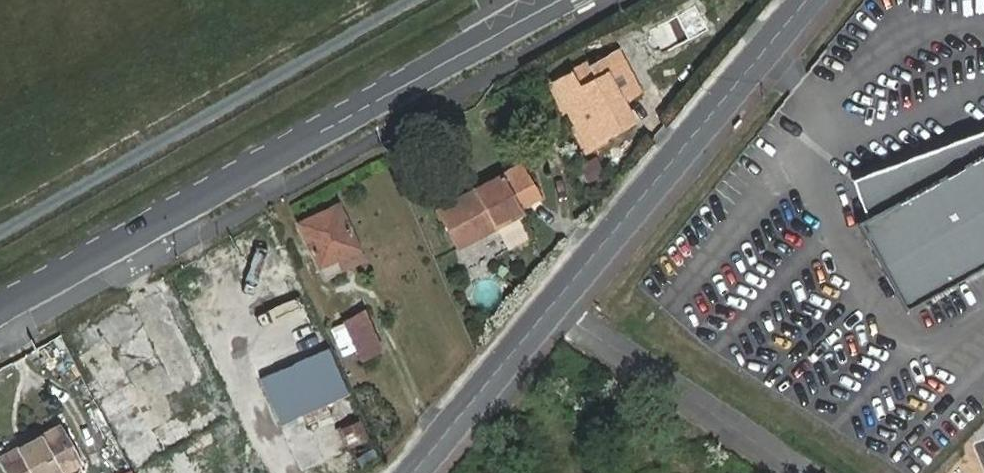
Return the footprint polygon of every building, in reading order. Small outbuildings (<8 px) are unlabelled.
[(608,77),(625,68),(628,67),(618,49),(554,84),(588,144),(632,120),(622,102),(608,77)] [(639,94),(625,68),(608,77),(622,102),(639,94)] [(848,178),(866,222),(853,227),(903,317),(983,271),(983,126),(848,178)] [(594,157),(577,163),(585,183),(602,177),(594,157)] [(486,225),(519,207),(518,204),(539,192),(521,163),(439,209),(460,248),(490,231),(486,225)] [(299,225),(323,277),(342,268),(337,258),(356,248),(337,206),(299,225)] [(524,212),(519,207),(486,225),(490,231),(524,212)] [(344,323),(361,359),(381,349),(364,314),(344,323)] [(330,348),(261,379),(283,426),(351,395),(330,348)] [(176,444),(161,416),(143,426),(129,398),(99,414),(128,469),(176,444)] [(178,442),(205,427),(194,408),(167,423),(178,442)] [(7,472),(57,472),(76,463),(58,429),(0,459),(0,460),(7,472)]
